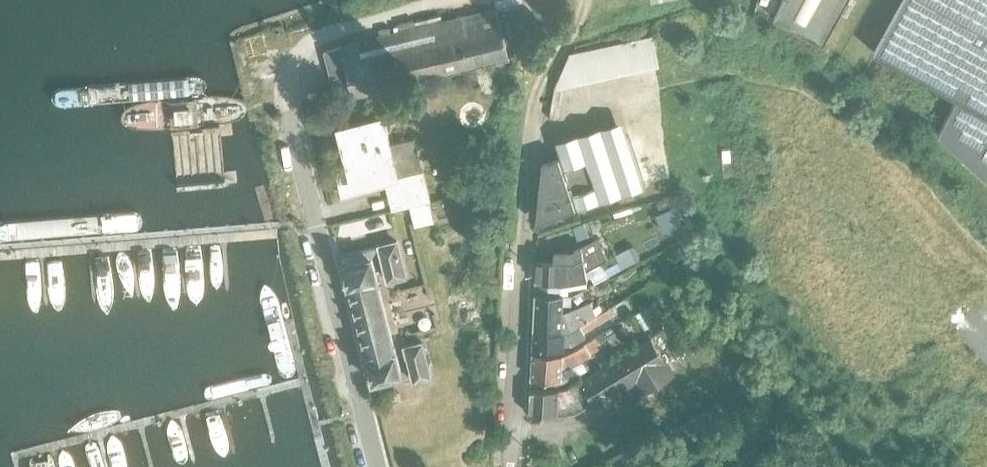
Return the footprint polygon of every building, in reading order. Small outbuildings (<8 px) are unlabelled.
[(325,49),(337,97),(511,54),(510,52),(531,48),(518,0),(517,0),(497,5),(497,4),(443,16),(441,10),(417,16),(418,23),(340,42),(341,45),(325,49)] [(775,13),(824,40),(846,0),(783,0),(775,13)] [(876,47),(958,93),(938,129),(986,174),(986,0),(902,0),(876,47)] [(570,52),(557,82),(558,87),(660,65),(653,34),(570,52)] [(352,165),(347,166),(336,169),(341,191),(386,179),(387,184),(393,208),(410,203),(430,198),(432,197),(416,135),(392,140),(385,113),(341,124),(352,165)] [(561,155),(628,132),(623,118),(556,140),(561,155)] [(352,165),(341,124),(337,125),(347,166),(352,165)] [(628,132),(561,155),(543,161),(539,219),(643,184),(628,132)] [(386,179),(341,191),(343,195),(387,184),(386,179)] [(430,198),(410,203),(415,223),(435,218),(430,198)] [(674,206),(657,214),(663,229),(680,222),(674,206)] [(594,221),(576,227),(579,238),(598,232),(594,221)] [(535,294),(564,294),(569,294),(568,289),(586,287),(588,286),(587,280),(588,279),(587,270),(588,269),(603,261),(609,258),(597,236),(578,246),(564,246),(564,250),(537,250),(535,294)] [(399,237),(342,253),(350,284),(351,284),(370,358),(369,358),(374,379),(404,371),(374,254),(378,247),(387,281),(409,275),(399,237)] [(630,247),(615,254),(622,268),(636,261),(630,247)] [(677,247),(670,251),(675,261),(683,257),(677,247)] [(603,261),(588,269),(595,283),(609,275),(603,261)] [(568,289),(569,294),(572,295),(586,287),(568,289)] [(565,333),(604,311),(600,305),(594,308),(591,301),(564,312),(564,306),(564,294),(535,294),(534,330),(565,333)] [(564,294),(564,306),(572,306),(572,295),(569,294),(564,294)] [(565,333),(534,330),(533,347),(564,349),(565,346),(572,346),(588,338),(585,332),(613,316),(609,309),(604,311),(565,333)] [(566,369),(586,358),(593,355),(590,351),(602,344),(597,336),(564,354),(533,353),(531,378),(562,380),(563,369),(566,369)] [(424,338),(403,343),(413,382),(434,376),(424,338)] [(531,388),(529,414),(556,416),(575,412),(589,404),(583,393),(587,390),(597,406),(625,389),(632,400),(677,373),(652,338),(584,379),(583,378),(565,389),(531,388)] [(563,369),(562,380),(564,383),(591,369),(586,358),(566,369),(563,369)] [(690,420),(702,436),(726,418),(715,402),(689,419),(690,420)] [(702,436),(690,420),(681,427),(696,448),(706,442),(702,436)]
